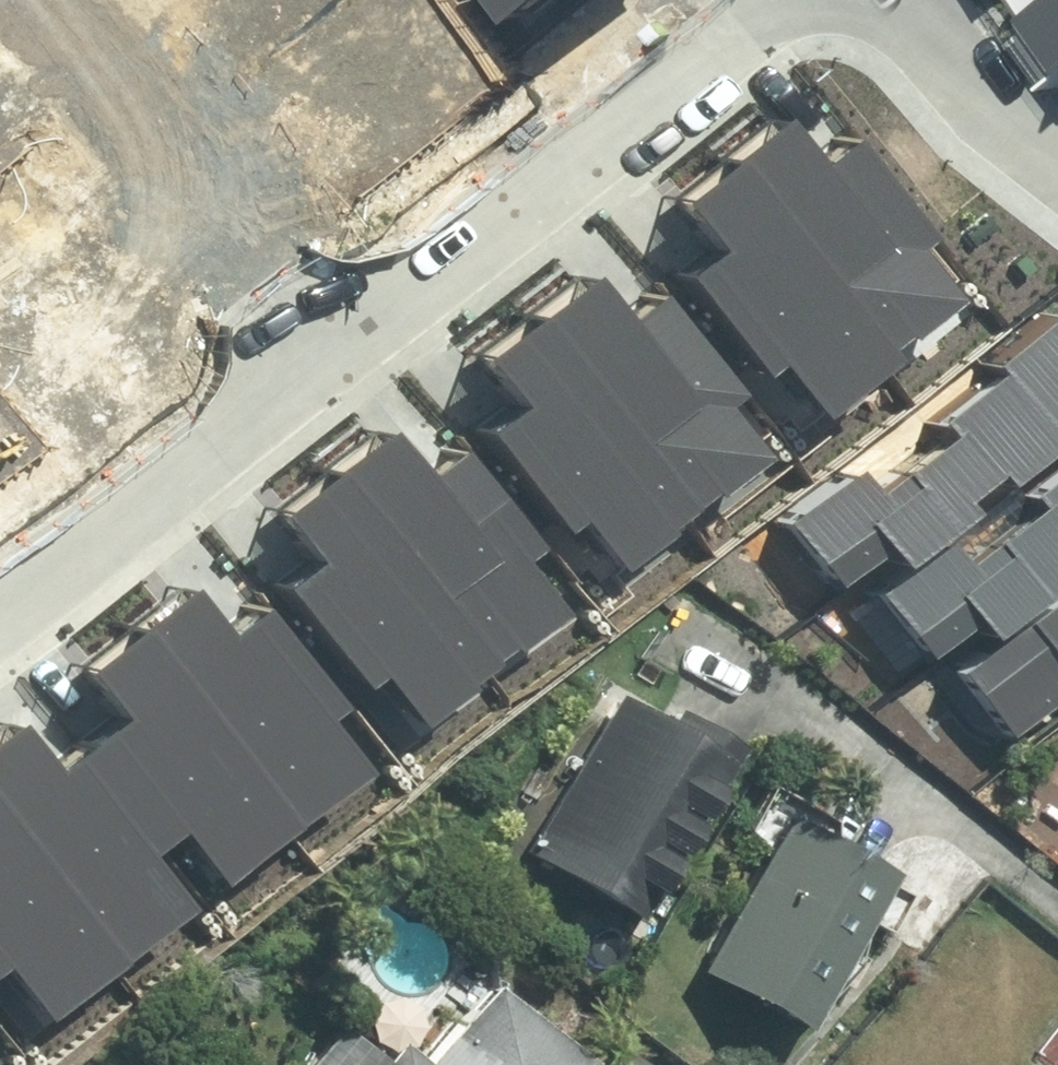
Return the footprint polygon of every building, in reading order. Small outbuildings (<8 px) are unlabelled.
[(515,24),(545,0),(496,0),(515,24)] [(1057,59),(1057,0),(1012,0),(1057,59)] [(742,164),(902,369),(985,303),(944,252),(959,239),(876,136),(845,160),(807,112),(742,164)] [(902,369),(742,164),(691,205),(726,248),(697,271),(778,372),(793,360),(840,419),(902,369)] [(542,321),(702,526),(786,460),(744,408),(759,396),(676,293),(646,317),(607,269),(542,321)] [(807,527),(842,571),(890,532),(918,566),(985,511),(978,503),(1010,477),(1019,488),(1057,457),(1057,314),(993,367),(1004,381),(949,426),(959,439),(884,500),(866,479),(807,527)] [(702,526),(542,321),(491,361),(526,404),(497,427),(579,529),(594,517),(641,575),(702,526)] [(336,474),(496,679),(580,613),(538,562),(553,550),(471,446),(440,470),(401,422),(336,474)] [(496,679),(336,474),(285,514),(320,558),(291,581),(373,682),(388,670),(435,729),(496,679)] [(897,600),(933,643),(981,604),(1009,638),(1057,598),(1057,483),(1039,499),(1050,511),(974,573),(957,551),(897,600)] [(144,636),(304,841),(388,775),(346,724),(361,711),(278,608),(248,632),(209,584),(144,636)] [(968,674),(1019,738),(1057,708),(1057,603),(968,674)] [(304,841),(144,636),(93,676),(128,720),(99,743),(181,844),(196,832),(242,891),(304,841)] [(675,719),(621,688),(528,850),(641,914),(659,883),(667,887),(730,778),(727,776),(746,744),(682,707),(675,719)] [(121,977),(204,911),(162,860),(177,848),(95,744),(64,768),(25,720),(0,741),(0,823),(121,977)] [(903,864),(791,808),(706,967),(814,1023),(903,864)] [(0,823),(0,978),(12,968),(59,1027),(121,977),(0,823)] [(500,979),(435,1061),(411,1042),(393,1064),(598,1064),(603,1058),(500,979)]
